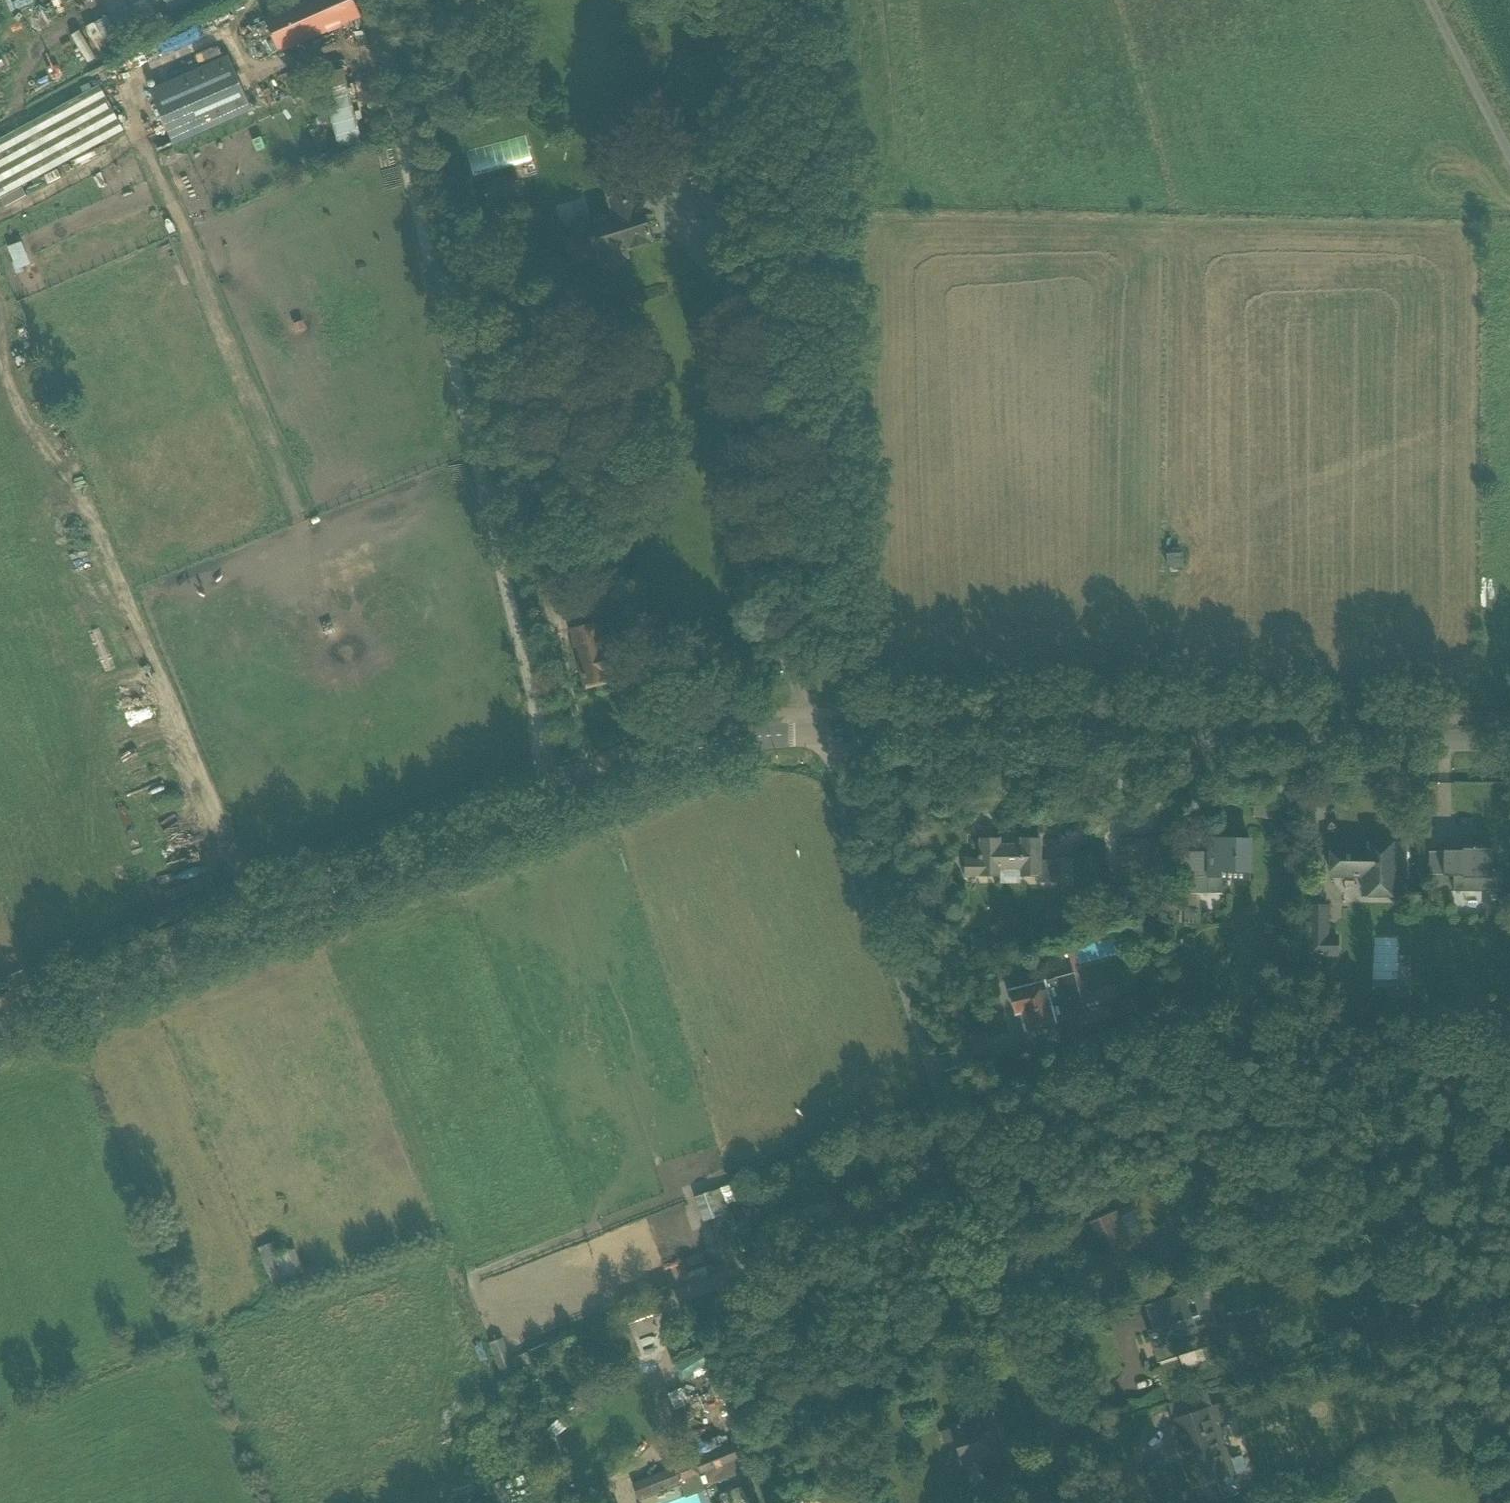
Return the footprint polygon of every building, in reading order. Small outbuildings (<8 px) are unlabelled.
[(96,48),(117,36),(116,34),(161,10),(156,1),(159,0),(139,0),(86,29),(96,48)] [(363,15),(356,0),(298,0),(265,15),(282,52),(363,15)] [(83,62),(93,57),(78,28),(68,33),(83,62)] [(169,140),(248,110),(226,51),(221,53),(217,42),(192,52),(197,65),(147,84),(169,140)] [(0,151),(0,210),(120,150),(96,103),(0,151)] [(374,116),(343,123),(349,147),(379,139),(374,116)] [(576,266),(662,240),(652,207),(638,211),(627,173),(582,187),(591,218),(564,227),(576,266)] [(22,238),(4,245),(14,268),(32,261),(22,238)] [(1179,564),(1178,548),(1163,549),(1164,565),(1179,564)] [(592,689),(631,679),(621,641),(604,645),(598,621),(575,627),(592,689)] [(981,883),(1071,884),(1071,835),(981,834),(981,883)] [(1259,871),(1260,837),(1213,835),(1212,850),(1184,849),(1183,869),(1203,870),(1202,893),(1229,894),(1230,870),(1259,871)] [(1367,897),(1403,896),(1403,838),(1335,838),(1335,876),(1367,876),(1367,897)] [(1473,890),(1507,891),(1508,864),(1495,864),(1496,846),(1477,846),(1477,856),(1452,855),(1451,875),(1473,876),(1473,890)] [(1325,901),(1306,901),(1307,955),(1335,954),(1335,941),(1326,941),(1325,901)] [(1181,907),(1181,922),(1193,922),(1193,907),(1181,907)] [(1370,937),(1370,981),(1393,981),(1393,937),(1370,937)] [(1038,1033),(1065,1025),(1049,974),(1011,986),(1020,1014),(1031,1010),(1038,1033)] [(724,1202),(734,1198),(727,1181),(693,1193),(705,1225),(729,1216),(724,1202)] [(1105,1270),(1146,1256),(1128,1207),(1088,1222),(1105,1270)] [(297,1259),(267,1269),(279,1304),(309,1293),(297,1259)] [(1165,1356),(1209,1341),(1192,1290),(1148,1305),(1165,1356)] [(1173,1419),(1196,1490),(1245,1474),(1222,1403),(1173,1419)] [(1000,1479),(1019,1472),(996,1409),(951,1426),(966,1467),(993,1458),(1000,1479)] [(684,1487),(745,1461),(732,1430),(671,1456),(684,1487)] [(738,1485),(716,1493),(719,1502),(744,1502),(738,1485)]
